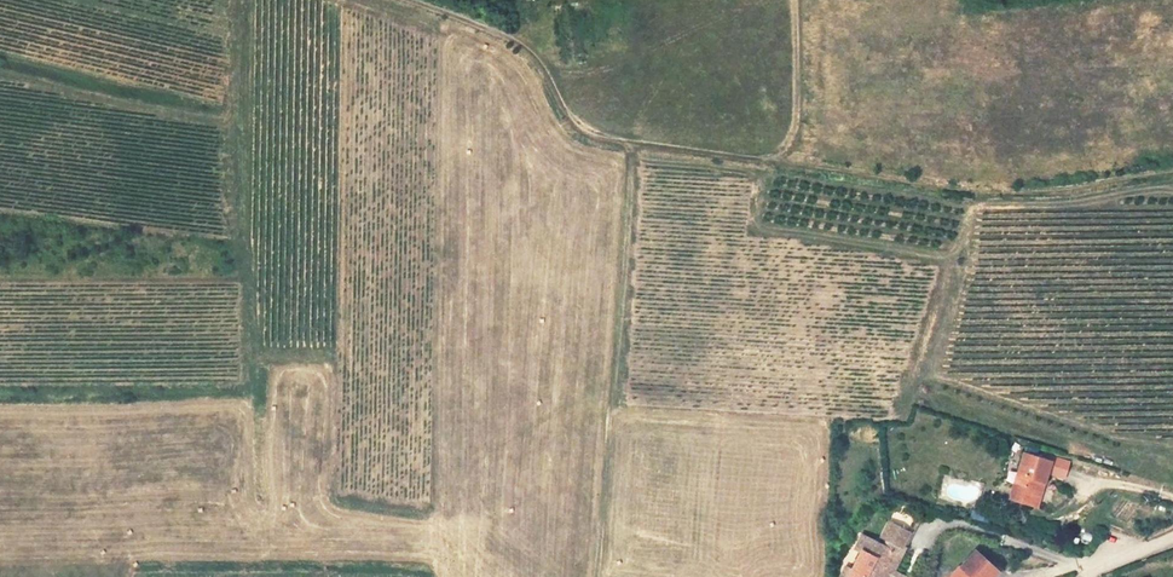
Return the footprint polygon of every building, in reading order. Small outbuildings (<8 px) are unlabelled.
[(1009,508),(1031,514),(1038,489),(1044,490),(1050,470),(1023,462),(1009,508)] [(1031,514),(1036,516),(1044,490),(1038,489),(1031,514)] [(889,573),(895,576),(902,563),(896,560),(899,554),(902,555),(917,526),(905,520),(903,523),(896,519),(882,545),(888,548),(884,555),(864,544),(857,558),(863,560),(854,576),(887,576),(889,573)] [(899,554),(896,560),(902,563),(920,528),(917,526),(902,555),(899,554)] [(983,563),(968,576),(996,576),(983,563)]
